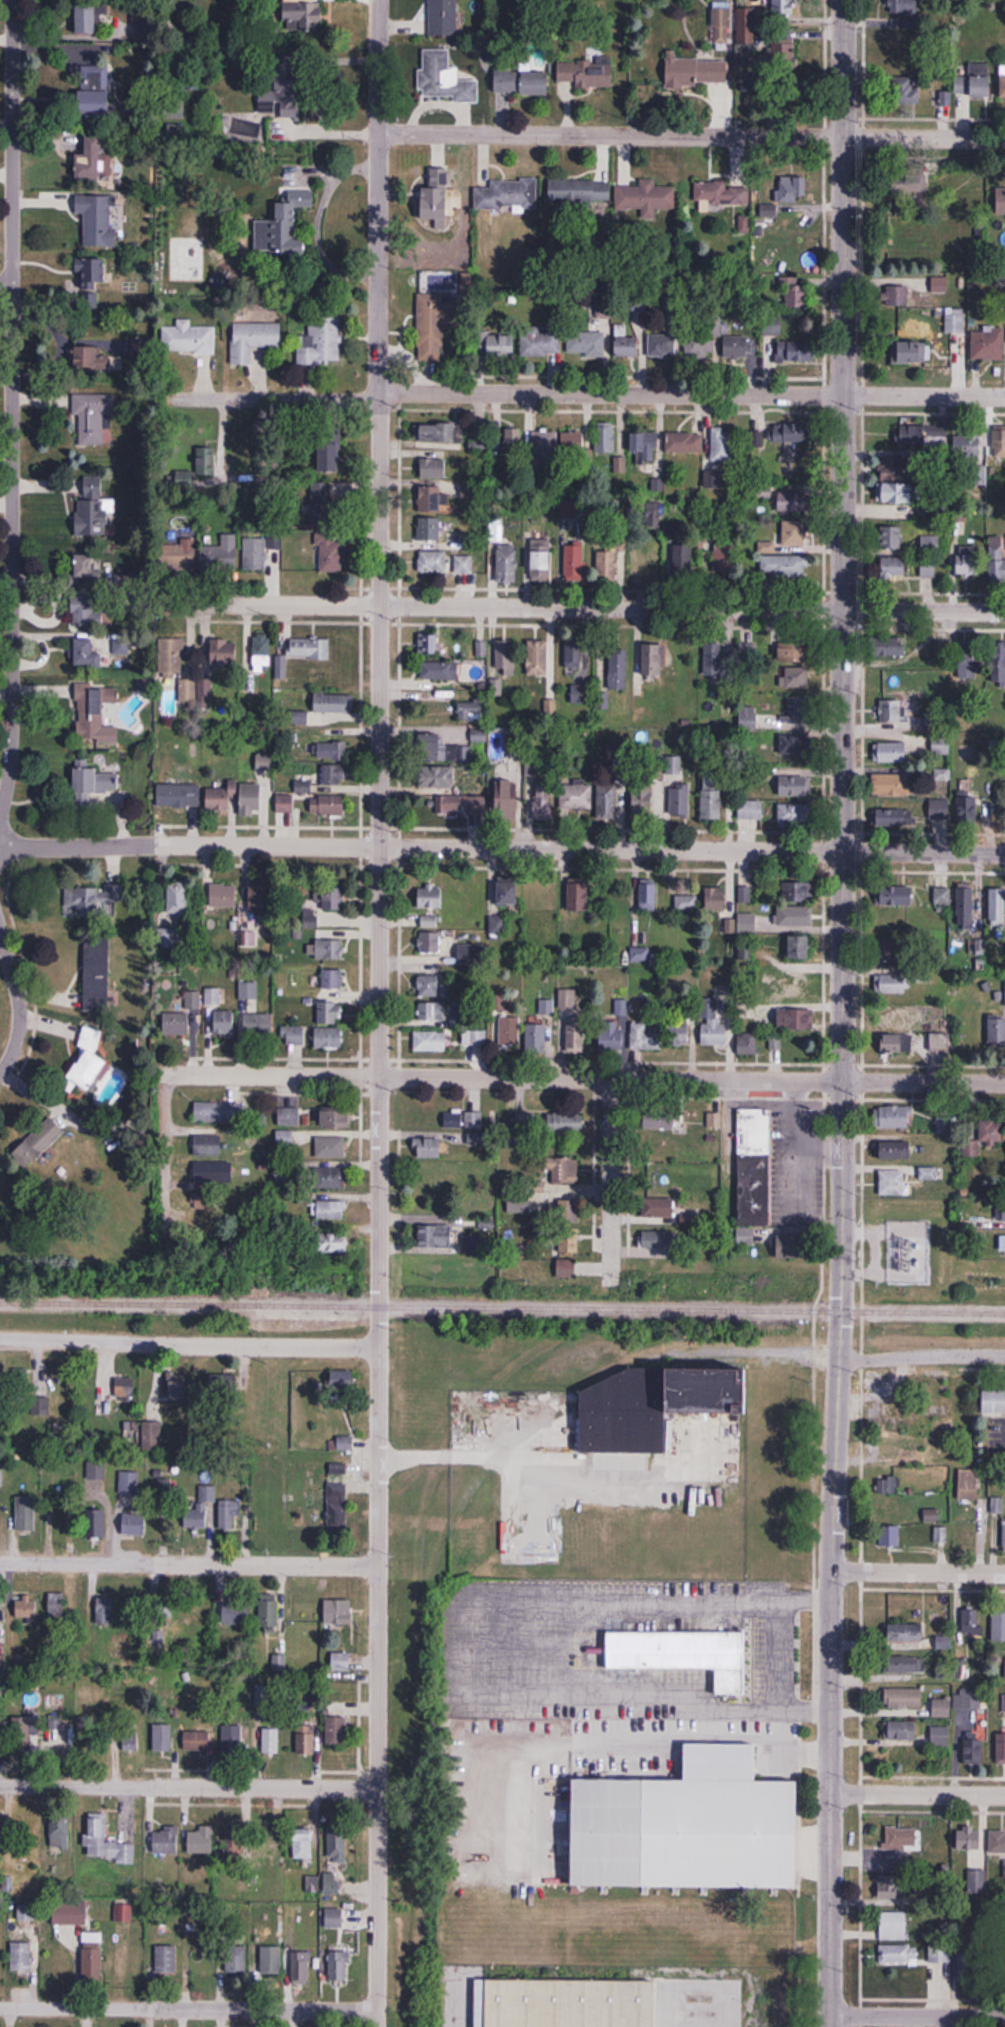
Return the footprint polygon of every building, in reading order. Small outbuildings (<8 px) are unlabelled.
[(284,25),(321,25),(321,0),(314,0),(283,0),(284,25)] [(429,35),(457,36),(458,0),(429,0),(429,35)] [(923,41),(916,0),(912,0),(899,2),(904,33),(893,35),(895,46),(923,41)] [(76,5),(76,34),(97,34),(97,5),(76,5)] [(731,7),(712,7),(712,44),(731,44),(731,7)] [(742,9),(742,45),(765,45),(765,9),(742,9)] [(794,60),(794,35),(785,35),(785,60),(794,60)] [(449,49),(422,49),(423,68),(419,68),(419,97),(454,96),(454,103),(478,103),(478,80),(458,80),(458,66),(450,67),(449,49)] [(677,59),(677,50),(666,50),(666,85),(730,85),(730,59),(677,59)] [(558,61),(558,88),(613,88),(613,61),(558,61)] [(969,75),(956,75),(956,97),(992,97),(992,64),(969,64),(969,75)] [(80,66),(80,112),(110,112),(109,65),(80,66)] [(548,94),(548,71),(495,71),(495,94),(548,94)] [(186,86),(197,88),(199,79),(188,78),(186,86)] [(920,105),(920,79),(894,79),(894,105),(920,105)] [(169,136),(183,135),(183,124),(168,125),(169,136)] [(76,153),(76,179),(103,179),(103,141),(84,141),(84,153),(76,153)] [(423,219),(461,219),(461,188),(448,188),(448,168),(423,168),(423,219)] [(183,204),(203,202),(201,178),(180,179),(183,204)] [(491,180),(491,188),(475,188),(475,210),(537,210),(537,180),(491,180)] [(610,202),(610,180),(549,180),(549,201),(610,202)] [(800,200),(801,183),(780,182),(780,200),(800,200)] [(616,186),(616,210),(669,210),(669,186),(616,186)] [(749,188),(702,188),(702,205),(749,205),(749,188)] [(314,191),(288,190),(288,202),(273,202),(273,256),(305,257),(306,239),(295,239),(295,207),(314,207),(314,191)] [(80,195),(81,246),(119,245),(118,194),(80,195)] [(740,237),(753,237),(753,217),(740,217),(740,237)] [(106,283),(106,259),(81,259),(82,309),(98,308),(98,283),(106,283)] [(416,360),(447,360),(448,274),(430,274),(430,285),(417,285),(416,360)] [(797,278),(785,278),(785,308),(807,308),(807,285),(797,285),(797,278)] [(912,306),(912,288),(884,288),(884,306),(912,306)] [(965,309),(945,309),(945,333),(965,333),(965,309)] [(340,364),(339,320),(308,321),(308,335),(296,336),(297,365),(340,364)] [(252,347),(281,347),(281,324),(232,323),(232,365),(252,365),(252,347)] [(215,354),(215,324),(175,324),(175,325),(163,325),(162,353),(215,354)] [(616,357),(638,357),(638,338),(626,338),(626,328),(616,328),(616,357)] [(560,356),(560,330),(522,330),(522,356),(560,356)] [(971,361),(1004,361),(1004,332),(971,332),(971,361)] [(604,356),(604,333),(567,333),(567,356),(604,356)] [(676,357),(676,334),(649,334),(649,357),(676,357)] [(685,359),(713,359),(713,335),(685,335),(685,359)] [(487,336),(487,358),(514,358),(514,336),(487,336)] [(723,358),(752,358),(752,337),(723,337),(723,358)] [(778,341),(778,363),(808,363),(809,342),(778,341)] [(929,364),(929,343),(892,343),(892,364),(929,364)] [(101,347),(73,347),(73,372),(101,372),(101,347)] [(72,417),(79,417),(78,445),(109,446),(111,395),(72,394),(72,417)] [(596,424),(596,454),(615,454),(615,424),(596,424)] [(455,425),(421,425),(421,443),(455,443),(455,425)] [(799,462),(798,425),(774,426),(774,432),(752,433),(752,451),(774,451),(774,462),(799,462)] [(948,427),(901,427),(901,446),(948,446),(948,427)] [(712,429),(712,462),(734,462),(734,429),(712,429)] [(521,451),(521,430),(506,430),(506,451),(521,451)] [(319,474),(340,474),(340,432),(319,432),(319,474)] [(557,432),(531,432),(531,454),(557,454),(557,432)] [(584,433),(562,433),(562,454),(584,454),(584,433)] [(638,434),(639,466),(657,465),(657,452),(661,452),(661,433),(638,434)] [(667,453),(703,453),(703,434),(667,434),(667,453)] [(984,460),(984,436),(956,436),(955,459),(984,460)] [(216,470),(216,449),(198,449),(198,470),(216,470)] [(421,479),(448,479),(448,460),(421,460),(421,479)] [(111,543),(111,499),(101,499),(101,482),(81,482),(81,543),(111,543)] [(332,527),(334,483),(310,482),(309,526),(332,527)] [(883,504),(915,504),(915,484),(883,484),(883,504)] [(446,511),(446,487),(419,487),(419,511),(446,511)] [(811,513),(811,491),(778,491),(778,513),(811,513)] [(440,541),(440,519),(418,519),(418,541),(440,541)] [(772,540),(762,540),(762,552),(806,552),(806,521),(781,521),(781,530),(772,530),(772,540)] [(490,541),(503,541),(503,523),(490,523),(490,541)] [(882,527),(882,549),(902,549),(902,527),(882,527)] [(736,544),(717,545),(717,533),(700,533),(700,554),(713,554),(713,574),(736,574),(736,544)] [(343,537),(319,537),(320,574),(344,573),(343,537)] [(921,537),(921,557),(940,557),(940,537),(921,537)] [(989,537),(989,582),(1004,582),(1004,537),(989,537)] [(244,571),(266,571),(266,539),(244,539),(244,571)] [(692,541),(667,541),(667,578),(692,578),(692,541)] [(202,543),(202,569),(237,569),(237,543),(202,543)] [(532,581),(551,581),(551,544),(532,544),(532,581)] [(584,581),(584,544),(566,544),(566,581),(584,581)] [(196,569),(196,547),(159,547),(159,569),(196,569)] [(517,547),(495,547),(495,582),(517,582),(517,547)] [(957,577),(980,577),(980,547),(957,547),(957,577)] [(619,583),(619,548),(598,548),(598,583),(619,583)] [(419,573),(446,573),(446,552),(419,552),(419,573)] [(101,556),(73,556),(73,579),(101,579),(101,556)] [(473,574),(473,556),(454,556),(454,574),(473,574)] [(761,557),(761,577),(806,577),(806,557),(761,557)] [(882,557),(882,577),(906,577),(906,557),(882,557)] [(936,578),(936,560),(921,560),(921,578),(936,578)] [(72,597),(72,625),(103,625),(103,597),(72,597)] [(270,669),(270,635),(254,635),(254,669),(270,669)] [(419,654),(438,654),(438,636),(419,636),(419,654)] [(905,657),(905,637),(869,637),(869,657),(905,657)] [(75,666),(115,668),(115,639),(76,638),(75,666)] [(159,677),(184,677),(184,638),(159,638),(159,677)] [(237,665),(237,640),(211,639),(211,665),(237,665)] [(329,640),(289,640),(289,659),(329,659),(329,640)] [(496,641),(496,675),(515,675),(515,641),(496,641)] [(548,642),(528,642),(528,676),(548,676),(548,642)] [(993,686),(1004,686),(1004,643),(994,643),(993,686)] [(710,676),(727,676),(727,644),(710,644),(710,676)] [(643,645),(643,677),(666,677),(666,645),(643,645)] [(588,646),(564,647),(565,676),(589,675),(588,646)] [(958,684),(977,684),(977,646),(958,646),(958,684)] [(610,690),(627,690),(627,649),(610,649),(610,690)] [(458,680),(458,662),(420,662),(420,680),(458,680)] [(781,687),(808,687),(808,667),(781,667),(781,687)] [(591,704),(591,685),(572,685),(572,704),(591,704)] [(76,686),(77,740),(103,739),(103,704),(120,704),(119,686),(76,686)] [(182,689),(182,701),(194,701),(194,689),(182,689)] [(314,713),(353,713),(353,694),(314,694),(314,713)] [(787,696),(787,724),(809,724),(809,696),(787,696)] [(880,722),(904,722),(904,698),(880,698),(880,722)] [(485,702),(459,702),(459,720),(485,720),(485,702)] [(768,727),(768,712),(740,712),(740,727),(768,727)] [(472,741),(486,741),(486,729),(472,729),(472,741)] [(780,754),(809,754),(809,734),(780,734),(780,754)] [(932,754),(950,754),(950,737),(932,737),(932,754)] [(877,742),(877,762),(906,762),(906,742),(877,742)] [(318,758),(340,758),(340,744),(318,744),(318,758)] [(959,747),(961,760),(974,758),(973,745),(959,747)] [(75,808),(91,807),(91,792),(119,792),(118,764),(75,764),(75,808)] [(312,784),(342,784),(342,765),(321,765),(321,774),(295,774),(295,792),(312,792),(312,784)] [(419,765),(419,787),(455,787),(455,765),(419,765)] [(951,769),(935,769),(935,780),(951,780),(951,769)] [(780,796),(810,796),(810,771),(780,771),(780,796)] [(871,773),(871,793),(915,793),(915,773),(871,773)] [(228,788),(207,788),(207,811),(234,811),(234,780),(228,780),(228,788)] [(496,796),(427,796),(427,815),(493,815),(493,817),(520,817),(520,781),(496,781),(496,796)] [(158,806),(200,806),(200,783),(158,783),(158,806)] [(241,813),(262,813),(262,783),(241,783),(241,813)] [(617,818),(617,783),(599,783),(599,818),(617,818)] [(652,784),(633,783),(633,814),(651,814),(652,784)] [(561,810),(592,810),(592,786),(561,786),(561,810)] [(551,787),(533,788),(534,818),(552,818),(551,787)] [(702,787),(702,819),(721,819),(721,787),(702,787)] [(276,812),(293,812),(293,793),(276,793),(276,812)] [(978,824),(978,794),(959,794),(959,824),(978,824)] [(311,814),(344,814),(344,795),(311,795),(311,814)] [(929,820),(949,820),(949,799),(929,799),(929,820)] [(764,800),(739,800),(739,820),(764,820),(764,800)] [(778,803),(778,825),(812,825),(812,803),(778,803)] [(916,825),(916,806),(880,806),(880,825),(916,825)] [(570,911),(589,911),(589,881),(570,881),(570,911)] [(786,881),(786,901),(816,901),(816,881),(786,881)] [(518,882),(497,882),(497,905),(518,905),(518,882)] [(268,883),(251,883),(251,919),(268,919),(268,883)] [(657,910),(656,883),(638,883),(638,884),(625,885),(625,911),(657,910)] [(973,883),(957,883),(957,929),(973,929),(973,883)] [(167,915),(188,915),(188,884),(167,884),(167,915)] [(210,908),(237,908),(237,884),(210,884),(210,908)] [(550,913),(550,886),(527,886),(527,913),(550,913)] [(122,913),(122,888),(65,887),(65,912),(122,913)] [(344,909),(344,887),(324,887),(324,909),(344,909)] [(881,906),(913,906),(913,887),(881,887),(881,906)] [(418,888),(418,909),(442,909),(442,888),(418,888)] [(707,888),(707,910),(728,910),(728,888),(707,888)] [(990,927),(1004,927),(1004,888),(990,888),(990,927)] [(934,906),(951,906),(951,889),(934,889),(934,906)] [(698,911),(697,896),(675,896),(675,911),(698,911)] [(778,927),(813,927),(813,907),(778,907),(778,927)] [(440,954),(440,932),(419,932),(419,954),(440,954)] [(810,936),(789,936),(789,959),(810,959),(810,936)] [(315,959),(343,959),(343,940),(315,940),(315,959)] [(881,965),(905,965),(905,940),(881,940),(881,965)] [(110,946),(85,946),(85,1009),(110,1009),(110,946)] [(649,948),(630,948),(630,961),(649,961),(649,948)] [(322,989),(342,989),(342,969),(322,969),(322,989)] [(909,974),(876,974),(876,995),(909,995),(909,974)] [(418,997),(439,997),(439,976),(418,976),(418,997)] [(809,978),(791,978),(791,1002),(809,1002),(809,978)] [(256,982),(240,982),(240,1010),(256,1010),(256,982)] [(576,1010),(576,989),(559,989),(559,1010),(576,1010)] [(200,1009),(200,991),(185,991),(186,1009),(200,1009)] [(627,1001),(616,1001),(616,1022),(599,1022),(599,1050),(623,1050),(623,1017),(627,1017),(627,1001)] [(317,1023),(341,1024),(342,1004),(318,1003),(317,1023)] [(418,1021),(446,1021),(446,1003),(418,1003),(418,1021)] [(701,1045),(726,1046),(727,1019),(718,1019),(718,1004),(702,1004),(701,1045)] [(778,1029),(814,1029),(814,1009),(778,1009),(778,1029)] [(877,1025),(905,1025),(905,1009),(877,1009),(877,1025)] [(234,1035),(234,1010),(205,1010),(205,1035),(234,1035)] [(190,1035),(190,1013),(163,1013),(163,1035),(190,1035)] [(241,1014),(241,1035),(273,1035),(273,1014),(241,1014)] [(465,1017),(452,1017),(452,1027),(465,1026),(465,1017)] [(520,1046),(520,1017),(499,1017),(499,1046),(520,1046)] [(989,1049),(1004,1049),(1004,1018),(989,1018),(989,1049)] [(564,1022),(564,1053),(584,1053),(584,1022),(564,1022)] [(526,1024),(526,1051),(545,1051),(545,1024),(526,1024)] [(662,1034),(647,1034),(647,1024),(632,1024),(632,1049),(662,1049),(662,1034)] [(668,1046),(689,1046),(689,1025),(668,1025),(668,1046)] [(90,1091),(108,1061),(94,1053),(104,1036),(88,1026),(76,1045),(84,1050),(67,1077),(90,1091)] [(287,1028),(287,1045),(304,1045),(304,1028),(287,1028)] [(314,1048),(342,1048),(342,1029),(314,1029),(314,1048)] [(486,1030),(468,1030),(468,1045),(486,1045),(486,1030)] [(446,1033),(415,1033),(415,1051),(446,1051),(446,1033)] [(738,1055),(759,1055),(759,1034),(738,1034),(738,1055)] [(881,1055),(916,1055),(916,1034),(881,1034),(881,1055)] [(782,1035),(770,1035),(770,1051),(782,1051),(782,1035)] [(240,1102),(195,1102),(195,1123),(240,1123),(240,1102)] [(300,1125),(300,1107),(278,1107),(278,1125),(300,1125)] [(350,1126),(350,1107),(322,1107),(322,1126),(350,1126)] [(880,1107),(880,1129),(909,1129),(909,1107),(880,1107)] [(644,1129),(674,1129),(674,1109),(644,1109),(644,1129)] [(770,1110),(738,1110),(738,1244),(754,1244),(754,1227),(770,1227),(770,1110)] [(466,1111),(466,1129),(482,1129),(482,1111),(466,1111)] [(583,1111),(550,1111),(550,1132),(583,1132),(583,1111)] [(444,1112),(444,1129),(462,1129),(462,1112),(444,1112)] [(12,1154),(26,1169),(64,1132),(49,1117),(12,1154)] [(1003,1124),(965,1124),(964,1156),(979,1156),(979,1146),(1002,1146),(1003,1124)] [(276,1148),(292,1148),(292,1131),(276,1131),(276,1148)] [(221,1156),(221,1135),(194,1135),(194,1156),(221,1156)] [(441,1158),(441,1138),(416,1138),(416,1158),(441,1158)] [(344,1158),(344,1139),(316,1139),(316,1158),(344,1158)] [(907,1141),(881,1141),(881,1161),(907,1161),(907,1141)] [(578,1182),(578,1157),(545,1157),(545,1171),(553,1171),(553,1182),(578,1182)] [(232,1183),(232,1161),(194,1161),(194,1183),(232,1183)] [(345,1189),(345,1169),(312,1169),(312,1189),(345,1189)] [(937,1179),(937,1169),(920,1169),(920,1179),(937,1179)] [(880,1196),(904,1196),(904,1170),(880,1170),(880,1196)] [(213,1194),(196,1194),(196,1209),(213,1209),(213,1194)] [(530,1194),(507,1194),(507,1212),(530,1212),(530,1194)] [(639,1217),(675,1217),(675,1199),(639,1199),(639,1217)] [(317,1201),(317,1220),(344,1220),(344,1201),(317,1201)] [(1004,1221),(1004,1201),(994,1201),(994,1221),(1004,1221)] [(578,1207),(561,1207),(561,1222),(578,1222),(578,1207)] [(452,1226),(420,1226),(420,1248),(452,1248),(452,1226)] [(676,1231),(641,1231),(641,1248),(676,1248),(676,1231)] [(343,1233),(317,1233),(317,1251),(343,1251),(343,1233)] [(578,1252),(578,1233),(561,1233),(561,1252),(578,1252)] [(576,1277),(576,1259),(558,1259),(558,1277),(576,1277)] [(749,1415),(748,1367),(668,1368),(669,1416),(749,1415)] [(353,1388),(353,1371),(331,1371),(331,1388),(353,1388)] [(169,1376),(169,1403),(186,1403),(186,1376),(169,1376)] [(115,1379),(115,1399),(134,1399),(134,1379),(115,1379)] [(159,1418),(159,1380),(151,1380),(151,1418),(159,1418)] [(558,1455),(666,1454),(666,1415),(630,1415),(630,1382),(578,1382),(579,1432),(558,1432),(558,1455)] [(1004,1415),(1004,1391),(984,1391),(984,1415),(1004,1415)] [(30,1416),(50,1416),(50,1396),(30,1396),(30,1416)] [(105,1483),(105,1464),(90,1464),(90,1483),(105,1483)] [(978,1470),(959,1470),(959,1501),(978,1501),(978,1470)] [(138,1472),(119,1472),(119,1495),(138,1495),(138,1472)] [(877,1494),(899,1494),(899,1479),(877,1479),(877,1494)] [(172,1482),(158,1482),(158,1503),(172,1503),(172,1482)] [(328,1485),(328,1531),(347,1531),(347,1485),(328,1485)] [(199,1486),(199,1510),(185,1510),(185,1530),(207,1530),(207,1503),(216,1503),(216,1486),(199,1486)] [(1002,1512),(1001,1499),(992,1500),(993,1513),(1002,1512)] [(219,1501),(219,1530),(234,1530),(234,1516),(241,1516),(241,1501),(219,1501)] [(34,1534),(34,1504),(18,1504),(18,1534),(34,1534)] [(938,1522),(939,1511),(931,1510),(930,1521),(938,1522)] [(106,1511),(89,1511),(89,1538),(106,1538),(106,1511)] [(145,1513),(122,1513),(122,1537),(145,1537),(145,1513)] [(901,1527),(880,1527),(880,1548),(901,1548),(901,1527)] [(63,1595),(50,1595),(50,1613),(63,1613),(63,1595)] [(277,1634),(277,1595),(260,1595),(260,1634),(277,1634)] [(98,1631),(114,1631),(114,1596),(98,1596),(98,1631)] [(37,1620),(37,1599),(15,1599),(15,1620),(37,1620)] [(352,1625),(352,1600),(325,1600),(325,1625),(352,1625)] [(978,1626),(978,1609),(962,1609),(962,1635),(984,1635),(984,1626),(978,1626)] [(992,1641),(1004,1641),(1004,1611),(992,1611),(992,1641)] [(890,1642),(923,1642),(923,1624),(890,1624),(890,1642)] [(593,1628),(732,1628),(732,1634),(731,1690),(706,1689),(699,1667),(693,1667),(593,1665),(593,1628)] [(350,1653),(331,1653),(331,1671),(350,1671),(350,1653)] [(255,1706),(280,1706),(281,1656),(276,1656),(276,1674),(266,1674),(266,1682),(256,1682),(255,1706)] [(889,1674),(926,1674),(926,1658),(889,1658),(889,1674)] [(922,1709),(922,1689),(885,1689),(885,1709),(922,1709)] [(962,1709),(981,1709),(981,1689),(962,1689),(962,1709)] [(951,1718),(951,1699),(934,1699),(934,1718),(951,1718)] [(39,1716),(19,1716),(19,1746),(39,1746),(39,1716)] [(328,1744),(348,1744),(348,1718),(328,1718),(328,1744)] [(888,1722),(888,1740),(917,1740),(917,1722),(888,1722)] [(172,1723),(153,1723),(152,1751),(171,1751),(172,1723)] [(222,1724),(222,1753),(241,1753),(241,1724),(222,1724)] [(297,1724),(297,1755),(315,1755),(315,1724),(297,1724)] [(932,1746),(949,1746),(949,1727),(932,1727),(932,1746)] [(118,1735),(126,1751),(140,1744),(132,1728),(118,1735)] [(279,1728),(263,1728),(262,1753),(279,1753),(279,1728)] [(183,1750),(210,1750),(210,1730),(183,1730),(183,1750)] [(983,1765),(983,1734),(965,1734),(965,1765),(983,1765)] [(997,1734),(997,1765),(1004,1765),(1004,1734),(997,1734)] [(561,1781),(671,1781),(671,1742),(741,1742),(742,1779),(784,1781),(782,1887),(562,1881),(561,1781)] [(89,1812),(89,1836),(84,1836),(84,1847),(88,1847),(88,1857),(117,1857),(117,1864),(134,1864),(135,1842),(107,1842),(107,1813),(89,1812)] [(69,1814),(47,1814),(47,1849),(69,1849),(69,1814)] [(346,1826),(327,1826),(326,1861),(346,1862),(346,1826)] [(153,1853),(179,1853),(179,1829),(153,1829),(153,1853)] [(907,1850),(907,1829),(886,1829),(886,1849),(907,1850)] [(299,1853),(314,1843),(306,1831),(291,1841),(299,1853)] [(957,1831),(957,1851),(982,1851),(982,1831),(957,1831)] [(990,1832),(990,1853),(1004,1853),(1004,1832),(990,1832)] [(188,1833),(188,1856),(217,1856),(217,1833),(188,1833)] [(238,1861),(258,1858),(255,1839),(235,1842),(238,1861)] [(968,1893),(985,1893),(985,1872),(968,1872),(968,1893)] [(878,1899),(898,1899),(898,1875),(878,1875),(878,1899)] [(53,1927),(86,1927),(86,1902),(53,1902),(53,1927)] [(18,1921),(34,1921),(34,1904),(18,1904),(18,1921)] [(343,1909),(325,1909),(325,1928),(343,1928),(343,1909)] [(907,1912),(880,1912),(880,1940),(907,1940),(907,1912)] [(83,1980),(102,1980),(102,1938),(83,1938),(83,1980)] [(11,1970),(32,1970),(32,1943),(11,1943),(11,1970)] [(880,1946),(880,1965),(918,1965),(918,1946),(880,1946)] [(156,1947),(156,1973),(176,1973),(176,1947),(156,1947)] [(262,1975),(281,1975),(281,1947),(262,1947),(262,1975)] [(246,1974),(246,1948),(225,1948),(225,1974),(246,1974)] [(309,1952),(291,1952),(291,1984),(309,1984),(309,1952)] [(328,1952),(328,1980),(348,1980),(348,1952),(328,1952)] [(645,1970),(644,2026),(456,2026),(458,1966),(645,1970)]
